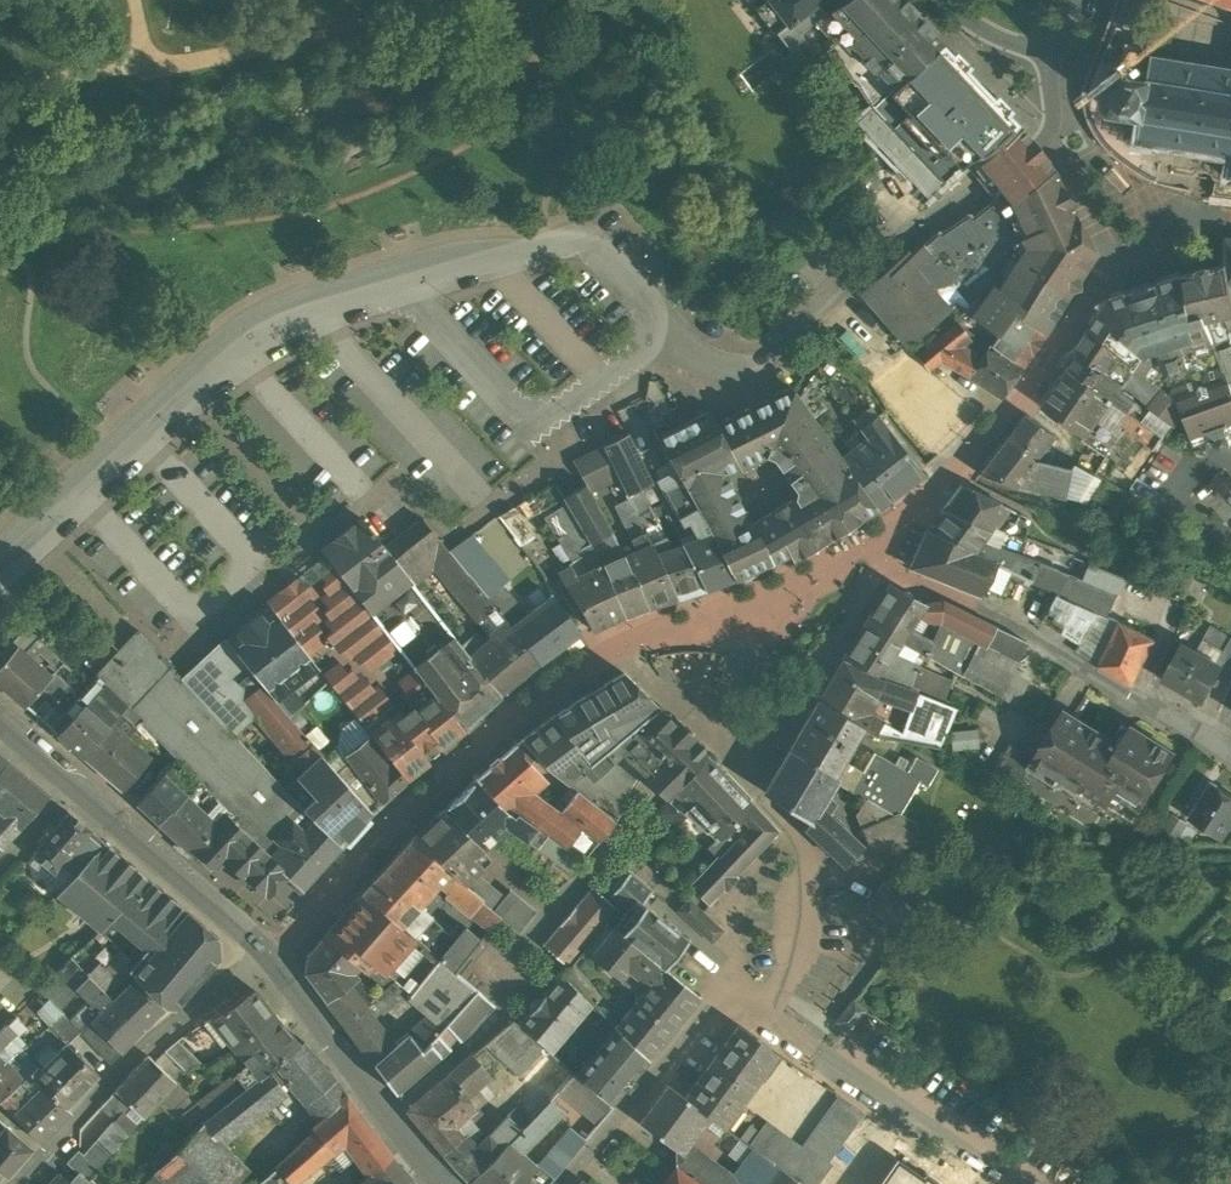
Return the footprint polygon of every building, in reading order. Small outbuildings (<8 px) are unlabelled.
[(791,25),(822,0),(771,0),(791,25)] [(901,0),(843,0),(829,11),(854,38),(848,44),(889,87),(898,80),(905,78),(941,43),(901,0)] [(854,38),(829,11),(815,23),(831,44),(829,46),(854,86),(856,85),(869,105),(889,87),(848,44),(854,38)] [(928,199),(964,164),(975,159),(984,154),(985,155),(1015,128),(1018,125),(1008,114),(1012,111),(996,94),(992,98),(967,71),(971,67),(955,50),(951,54),(942,45),(900,84),(898,82),(858,123),(928,199)] [(786,66),(775,49),(739,75),(751,91),(786,66)] [(1229,63),(1228,67),(1211,64),(1212,61),(1208,60),(1208,64),(1193,62),(1194,55),(1190,55),(1189,61),(1175,59),(1176,53),(1172,52),(1171,59),(1155,57),(1156,50),(1152,49),(1147,79),(1117,74),(1114,95),(1111,110),(1141,115),(1138,135),(1133,138),(1135,142),(1140,139),(1157,143),(1156,148),(1161,149),(1161,144),(1176,146),(1175,151),(1180,152),(1181,147),(1194,149),(1194,154),(1197,155),(1198,150),(1212,152),(1211,157),(1216,158),(1217,153),(1230,155),(1230,63),(1229,63)] [(1030,140),(1018,125),(1015,128),(1020,135),(1019,146),(1015,149),(1011,149),(1004,154),(1003,160),(990,172),(988,171),(986,173),(988,175),(1002,193),(1030,170),(1037,180),(1053,168),(1030,140)] [(1015,128),(985,155),(984,154),(975,159),(986,173),(988,171),(990,172),(1003,160),(1004,154),(1011,149),(1015,149),(1019,146),(1020,135),(1015,128)] [(1053,168),(1037,180),(1030,170),(1002,193),(1010,202),(1009,203),(1025,236),(1019,238),(1026,253),(1017,257),(997,288),(992,285),(971,316),(997,336),(1014,313),(1045,334),(1072,290),(1096,254),(1079,221),(1061,185),(1055,171),(1053,168)] [(988,175),(986,173),(982,176),(974,175),(979,183),(993,200),(1002,193),(988,175)] [(906,258),(903,254),(861,289),(909,345),(955,305),(968,315),(968,314),(971,316),(992,285),(997,288),(1017,257),(1026,253),(1019,238),(1025,236),(1009,203),(1010,202),(1002,193),(993,200),(973,216),(970,213),(941,232),(938,230),(906,258)] [(394,234),(395,241),(407,237),(405,231),(394,234)] [(288,265),(290,273),(301,269),(299,262),(288,265)] [(1183,277),(1191,315),(1205,311),(1209,326),(1227,378),(1229,377),(1230,382),(1230,292),(1229,282),(1226,266),(1223,267),(1183,277)] [(1209,326),(1205,311),(1191,315),(1183,277),(1158,285),(1159,289),(1128,298),(1126,294),(1111,298),(1092,326),(1179,401),(1193,438),(1209,433),(1214,437),(1213,444),(1219,450),(1226,450),(1230,445),(1230,443),(1230,436),(1226,434),(1226,426),(1230,424),(1230,382),(1229,377),(1227,378),(1209,326)] [(1045,334),(1014,313),(997,336),(993,342),(990,345),(1022,367),(1045,334)] [(971,316),(968,314),(968,315),(962,320),(957,323),(961,328),(968,324),(982,334),(992,341),(993,342),(997,336),(971,316)] [(712,322),(706,327),(706,332),(710,337),(718,338),(723,334),(723,327),(719,322),(712,322)] [(961,328),(957,323),(942,336),(952,351),(955,349),(966,339),(967,338),(961,328)] [(982,334),(968,324),(961,328),(967,338),(966,339),(970,343),(975,346),(982,334)] [(1090,329),(1076,350),(1080,353),(1103,368),(1122,384),(1153,407),(1152,408),(1173,425),(1182,415),(1177,402),(1090,329)] [(923,352),(917,357),(923,364),(928,371),(940,362),(952,351),(942,336),(923,352)] [(1022,367),(990,345),(993,342),(992,341),(977,363),(955,349),(952,351),(940,362),(968,377),(969,376),(1001,399),(1022,367)] [(1103,368),(1080,353),(1068,369),(1111,400),(1122,384),(1103,368)] [(855,385),(824,360),(813,375),(837,399),(855,385)] [(1111,400),(1068,369),(1041,409),(1085,439),(1096,423),(1111,400)] [(133,378),(137,383),(146,375),(141,370),(133,378)] [(941,376),(894,419),(930,457),(976,415),(941,376)] [(879,419),(855,385),(837,399),(861,430),(879,419)] [(839,457),(790,388),(732,417),(758,461),(765,457),(773,460),(796,492),(794,499),(769,514),(774,525),(775,525),(774,529),(778,530),(778,531),(784,544),(785,544),(784,548),(788,549),(788,550),(793,560),(810,550),(815,551),(816,546),(842,530),(846,532),(848,527),(877,510),(839,457)] [(1164,438),(1111,400),(1096,423),(1119,438),(1126,429),(1154,452),(1164,438)] [(752,525),(726,477),(740,470),(715,425),(707,413),(657,438),(676,471),(711,533),(734,580),(771,562),(752,525)] [(1054,437),(1026,415),(1006,440),(1035,462),(1054,437)] [(758,461),(732,417),(717,424),(715,425),(740,470),(742,469),(758,461)] [(896,442),(879,419),(861,430),(866,437),(880,454),(896,442)] [(653,483),(628,434),(602,446),(617,476),(627,496),(640,489),(653,483)] [(923,475),(896,442),(880,454),(866,437),(839,457),(877,510),(923,475)] [(1035,462),(1006,440),(979,475),(1016,487),(1081,501),(1096,475),(1078,463),(1073,471),(1035,462)] [(600,448),(572,461),(586,485),(589,490),(617,476),(602,446),(600,448)] [(572,461),(546,480),(550,486),(555,484),(556,483),(564,498),(586,485),(572,461)] [(711,533),(676,471),(658,480),(682,523),(683,524),(689,522),(698,538),(711,533)] [(586,485),(564,498),(556,483),(555,484),(561,496),(569,510),(576,523),(602,565),(624,556),(590,493),(589,490),(586,485)] [(1007,508),(961,486),(944,509),(989,532),(992,528),(1007,508)] [(640,489),(627,496),(628,499),(637,516),(650,510),(640,489)] [(628,499),(616,505),(639,549),(651,544),(637,516),(628,499)] [(1031,519),(1007,508),(992,528),(1021,539),(1022,539),(1031,519)] [(989,532),(944,509),(927,532),(976,553),(989,532)] [(569,510),(555,516),(564,530),(576,523),(569,510)] [(670,550),(650,510),(637,516),(651,544),(657,556),(670,550)] [(763,517),(752,525),(771,562),(784,557),(789,555),(792,560),(793,560),(788,550),(788,549),(784,548),(785,544),(784,544),(778,531),(778,530),(774,529),(775,525),(774,525),(769,514),(763,517)] [(410,585),(403,576),(404,575),(385,548),(381,543),(379,540),(362,520),(354,527),(353,526),(334,540),(337,544),(326,552),(325,549),(322,551),(327,557),(332,564),(398,648),(415,670),(435,696),(460,673),(471,662),(410,585)] [(449,552),(422,520),(409,530),(437,565),(458,591),(472,580),(449,552)] [(689,522),(683,524),(682,523),(675,528),(684,545),(698,538),(689,522)] [(602,565),(576,523),(564,530),(589,572),(602,565)] [(1021,539),(992,528),(989,532),(976,553),(993,561),(1001,551),(1013,557),(1021,539)] [(394,541),(385,548),(404,575),(403,576),(410,585),(437,565),(409,530),(394,541)] [(976,553),(927,532),(914,562),(985,591),(997,564),(993,561),(976,553)] [(511,580),(473,533),(449,552),(472,580),(487,599),(503,587),(511,580)] [(698,538),(684,545),(707,590),(734,580),(711,533),(698,538)] [(390,536),(381,543),(385,548),(394,541),(390,536)] [(639,549),(624,556),(647,609),(677,600),(657,556),(651,544),(639,549)] [(670,550),(657,556),(677,600),(707,590),(684,545),(670,550)] [(602,565),(624,617),(647,609),(624,556),(602,565)] [(308,572),(297,580),(298,580),(309,585),(314,580),(325,571),(332,564),(327,557),(308,572)] [(1117,595),(1020,559),(1014,572),(1022,576),(1056,593),(1107,617),(1117,595)] [(985,591),(914,562),(911,570),(981,598),(985,591)] [(398,648),(332,564),(325,571),(326,571),(325,572),(326,572),(329,595),(327,596),(327,597),(329,608),(329,609),(331,620),(333,631),(331,633),(331,634),(333,645),(344,649),(344,650),(348,651),(352,656),(363,660),(363,661),(374,665),(374,666),(375,665),(375,666),(398,648)] [(997,564),(985,591),(1011,601),(1022,576),(1014,572),(997,564)] [(567,584),(565,585),(593,631),(624,617),(602,565),(589,572),(575,580),(567,584)] [(575,580),(569,569),(561,573),(567,584),(575,580)] [(1187,572),(1178,589),(1189,594),(1195,583),(1187,572)] [(309,585),(298,580),(297,580),(269,602),(267,603),(271,608),(306,653),(307,654),(315,648),(314,647),(315,647),(314,646),(313,635),(315,633),(314,633),(313,622),(312,621),(309,598),(311,597),(310,596),(309,585)] [(472,580),(458,591),(492,633),(490,635),(496,642),(511,629),(510,628),(507,623),(487,599),(472,580)] [(925,605),(890,586),(867,623),(901,642),(909,629),(917,617),(925,605)] [(503,587),(487,599),(507,623),(510,628),(522,619),(520,609),(503,587)] [(522,619),(510,628),(511,629),(538,664),(579,634),(552,597),(522,619)] [(928,624),(941,625),(943,603),(925,605),(917,617),(928,624)] [(995,628),(943,603),(941,625),(977,646),(986,649),(995,628)] [(271,608),(226,641),(264,685),(263,687),(276,702),(291,719),(305,705),(293,688),(318,668),(306,653),(271,608)] [(901,642),(867,623),(844,657),(879,676),(892,656),(901,642)] [(29,624),(10,643),(15,648),(17,646),(25,652),(32,644),(40,635),(29,624)] [(1153,640),(1121,624),(1106,653),(1099,667),(1131,685),(1153,640)] [(977,646),(941,625),(932,642),(933,642),(925,655),(963,676),(977,646)] [(1211,627),(1203,640),(1224,653),(1230,640),(1230,639),(1211,627)] [(995,628),(986,649),(1018,664),(1028,643),(995,628)] [(496,642),(471,662),(485,679),(500,695),(538,664),(511,629),(496,642)] [(932,642),(909,629),(901,642),(915,650),(925,655),(933,642),(932,642)] [(222,722),(182,681),(184,680),(159,655),(137,630),(95,675),(97,677),(97,676),(143,720),(140,723),(200,783),(199,784),(231,815),(228,819),(245,835),(223,858),(223,859),(255,889),(257,887),(267,896),(282,880),(288,885),(289,884),(294,889),(294,888),(299,893),(300,892),(301,893),(304,890),(303,890),(341,848),(318,824),(318,825),(315,822),(222,722)] [(66,659),(40,635),(32,644),(58,668),(66,659)] [(1106,653),(1082,639),(1075,652),(1099,667),(1106,653)] [(1217,665),(1222,668),(1221,669),(1230,675),(1230,640),(1224,653),(1217,665)] [(264,685),(226,641),(184,680),(182,681),(222,722),(248,699),(263,687),(264,685)] [(915,650),(901,642),(892,656),(908,663),(915,650)] [(1217,665),(1182,644),(1161,679),(1201,703),(1221,669),(1222,668),(1217,665)] [(17,646),(15,648),(0,666),(0,685),(25,708),(52,676),(25,652),(17,646)] [(1018,664),(977,646),(963,676),(1002,698),(1016,669),(1018,664)] [(908,663),(892,656),(879,676),(886,677),(910,687),(917,670),(918,668),(908,663)] [(485,679),(471,662),(460,673),(488,705),(500,695),(485,679)] [(886,683),(841,662),(826,687),(829,689),(867,714),(870,712),(878,695),(886,683)] [(357,678),(346,674),(341,672),(337,667),(337,668),(336,667),(325,676),(358,718),(385,696),(374,691),(367,683),(357,679),(357,678)] [(1032,678),(1016,669),(1002,698),(1016,707),(1032,678)] [(435,696),(415,670),(404,679),(405,680),(404,680),(404,681),(406,692),(408,703),(413,709),(415,712),(414,713),(435,739),(443,733),(448,733),(451,738),(462,730),(435,696)] [(951,685),(917,670),(910,687),(944,701),(951,685)] [(460,673),(435,696),(462,730),(488,705),(460,673)] [(658,708),(624,674),(552,717),(589,763),(600,754),(605,750),(612,745),(658,708)] [(143,720),(97,676),(97,677),(76,701),(81,706),(82,705),(108,728),(121,713),(135,727),(140,723),(143,720)] [(915,693),(886,683),(878,695),(910,708),(915,693)] [(371,813),(311,745),(311,744),(291,719),(276,702),(263,687),(248,699),(313,775),(303,784),(318,799),(319,799),(328,809),(352,835),(371,813)] [(863,728),(879,734),(884,720),(870,712),(867,714),(829,689),(821,703),(860,727),(863,728)] [(419,751),(404,731),(399,724),(387,708),(385,696),(358,718),(370,733),(372,735),(395,765),(406,779),(409,777),(408,777),(416,770),(415,770),(409,763),(410,760),(416,756),(417,753),(419,751)] [(406,719),(414,713),(415,712),(413,709),(403,715),(402,717),(385,696),(387,708),(399,724),(406,719)] [(819,701),(790,748),(832,775),(841,759),(860,727),(821,703),(819,701)] [(955,709),(931,702),(925,727),(946,731),(955,709)] [(81,706),(56,734),(82,757),(108,728),(82,705),(81,706)] [(698,746),(658,708),(612,745),(628,761),(643,773),(642,776),(657,791),(666,799),(706,754),(698,746)] [(1121,746),(1065,711),(1038,755),(1034,761),(1107,806),(1118,788),(1142,803),(1173,753),(1132,728),(1121,746)] [(135,727),(121,713),(108,728),(124,742),(136,728),(135,727)] [(435,739),(414,713),(406,719),(399,724),(404,731),(419,751),(428,744),(435,739)] [(552,717),(520,741),(529,752),(534,756),(563,779),(578,768),(586,762),(589,763),(552,717)] [(919,725),(892,720),(884,720),(879,734),(915,741),(919,725)] [(925,727),(919,725),(915,741),(940,745),(946,731),(925,727)] [(124,742),(108,728),(82,757),(122,791),(147,762),(124,742)] [(953,734),(954,749),(978,747),(977,732),(953,734)] [(448,733),(443,733),(435,739),(441,747),(451,738),(448,733)] [(370,736),(344,756),(381,803),(406,779),(395,765),(392,767),(370,736)] [(529,752),(520,741),(513,747),(528,762),(534,756),(529,752)] [(1010,746),(991,776),(1002,783),(1021,753),(1010,746)] [(513,747),(475,779),(505,810),(511,805),(529,789),(543,777),(528,762),(513,747)] [(1021,753),(1002,783),(1015,791),(1019,784),(1034,761),(1038,755),(1025,747),(1021,753)] [(832,775),(790,748),(765,791),(809,819),(817,806),(824,793),(825,792),(832,780),(834,777),(832,775)] [(605,750),(600,754),(604,759),(609,755),(605,750)] [(419,751),(417,753),(416,756),(410,760),(409,763),(415,770),(427,761),(419,751)] [(865,799),(896,817),(898,813),(918,782),(916,780),(916,779),(906,773),(912,764),(900,757),(895,765),(875,752),(863,772),(841,759),(832,775),(834,777),(832,780),(865,799)] [(753,805),(706,754),(666,799),(668,801),(717,838),(718,839),(718,838),(753,805)] [(605,791),(597,807),(615,821),(625,807),(642,776),(643,773),(628,761),(623,757),(605,791)] [(934,769),(914,758),(912,764),(906,773),(916,779),(916,780),(918,782),(924,785),(934,769)] [(7,761),(0,770),(0,847),(1,848),(20,829),(48,796),(7,761)] [(182,774),(172,764),(169,768),(179,777),(182,774)] [(169,768),(136,804),(159,825),(184,799),(179,794),(180,793),(172,784),(179,777),(169,768)] [(605,791),(584,773),(577,772),(578,768),(563,779),(578,792),(597,807),(605,791)] [(506,826),(512,817),(505,810),(475,779),(443,809),(481,848),(482,848),(506,826)] [(1213,783),(1190,818),(1222,838),(1230,824),(1230,794),(1213,783)] [(227,818),(196,787),(184,799),(215,830),(227,818)] [(554,810),(538,798),(529,789),(511,805),(517,813),(524,819),(540,831),(554,810)] [(597,807),(578,792),(564,808),(602,838),(615,822),(615,821),(597,807)] [(836,802),(824,793),(817,806),(831,818),(831,814),(836,802)] [(228,819),(227,818),(215,830),(184,799),(159,825),(192,856),(197,852),(215,868),(223,859),(223,858),(245,835),(228,819)] [(896,817),(865,799),(855,815),(867,844),(871,852),(871,854),(872,854),(911,837),(919,833),(915,822),(898,813),(896,817)] [(686,817),(668,801),(655,816),(674,831),(686,817)] [(718,838),(718,839),(717,838),(707,847),(717,858),(689,885),(709,905),(723,890),(725,891),(738,877),(736,876),(753,857),(754,857),(778,831),(753,805),(718,838)] [(831,818),(817,806),(809,819),(804,827),(845,865),(871,854),(871,852),(867,844),(861,847),(832,818),(831,818)] [(602,838),(564,808),(560,814),(579,828),(598,843),(602,838)] [(352,835),(328,809),(315,822),(318,825),(318,824),(341,848),(352,835)] [(482,848),(443,809),(438,814),(412,838),(451,872),(449,873),(462,884),(463,883),(474,873),(485,862),(490,858),(482,848)] [(560,814),(554,810),(540,831),(564,848),(579,828),(560,814)] [(90,831),(68,813),(33,855),(55,873),(62,864),(87,835),(90,831)] [(558,855),(564,848),(540,831),(524,819),(517,813),(512,817),(506,826),(555,861),(558,855)] [(598,843),(579,828),(564,848),(571,853),(583,861),(598,843)] [(87,835),(62,864),(75,874),(93,853),(94,855),(101,847),(87,835)] [(451,872),(412,838),(373,882),(409,915),(417,907),(440,883),(449,873),(451,872)] [(218,938),(104,843),(101,847),(94,855),(93,853),(75,874),(56,895),(58,897),(63,891),(84,910),(80,915),(82,917),(86,911),(104,927),(109,921),(145,951),(128,971),(136,979),(165,1008),(174,1009),(189,993),(220,955),(218,938)] [(571,853),(564,848),(558,855),(565,860),(571,853)] [(631,918),(642,904),(653,891),(626,868),(603,896),(618,908),(631,918)] [(462,884),(449,873),(440,883),(449,891),(447,894),(489,931),(500,918),(500,917),(493,911),(481,902),(483,899),(475,892),(472,889),(471,890),(463,883),(462,884)] [(484,882),(474,873),(463,883),(471,890),(472,889),(475,892),(484,882)] [(409,915),(373,882),(362,894),(387,917),(398,927),(409,915)] [(504,898),(484,882),(475,892),(483,899),(481,902),(493,911),(504,898)] [(908,939),(923,919),(881,886),(865,906),(908,939)] [(591,889),(575,908),(574,907),(559,925),(560,926),(544,944),(543,943),(541,946),(568,968),(606,922),(618,908),(603,896),(592,887),(590,889),(591,889)] [(84,910),(63,891),(58,897),(80,915),(84,910)] [(509,892),(504,898),(493,911),(500,917),(500,918),(518,933),(526,923),(523,919),(530,910),(509,892)] [(387,917),(362,894),(352,905),(378,928),(387,917)] [(721,930),(688,899),(678,910),(711,941),(721,930)] [(642,951),(666,923),(642,904),(631,918),(618,908),(606,922),(614,928),(642,951)] [(378,928),(352,905),(324,937),(357,965),(370,976),(381,982),(387,975),(393,981),(406,992),(410,995),(430,971),(396,941),(398,927),(387,917),(378,928)] [(481,941),(465,927),(455,938),(417,907),(409,915),(398,927),(439,960),(455,973),(481,941)] [(104,927),(86,911),(82,917),(100,932),(104,927)] [(686,940),(666,923),(642,951),(663,968),(686,940)] [(439,960),(398,927),(396,941),(430,971),(439,960)] [(642,951),(614,928),(590,956),(619,980),(628,969),(648,986),(663,968),(642,951)] [(10,944),(0,936),(0,955),(10,944)] [(357,965),(324,937),(307,957),(305,973),(326,1002),(346,986),(347,986),(354,981),(348,973),(357,965)] [(113,1001),(88,976),(87,975),(70,960),(39,991),(58,1010),(77,992),(87,1002),(68,1021),(79,1033),(80,1034),(91,1024),(113,1001)] [(477,990),(455,973),(439,960),(430,971),(410,995),(430,1012),(439,1004),(452,1017),(476,990),(477,990)] [(119,984),(98,963),(87,975),(88,976),(113,1001),(120,995),(113,989),(119,984)] [(648,986),(627,1012),(660,1043),(699,997),(663,968),(648,986)] [(387,975),(381,982),(387,987),(393,981),(387,975)] [(561,975),(519,1025),(544,1047),(543,1047),(548,1051),(549,1052),(569,1029),(581,1014),(590,1003),(561,975)] [(120,995),(113,1001),(142,1029),(165,1008),(136,979),(120,995)] [(373,1000),(355,981),(354,981),(347,986),(364,1008),(373,1000)] [(373,1000),(364,1008),(375,1022),(406,992),(393,981),(387,987),(373,1000)] [(347,986),(346,986),(326,1002),(362,1050),(382,1032),(375,1022),(364,1008),(347,986)] [(253,990),(210,1019),(227,1041),(235,1050),(275,1018),(253,990)] [(452,1017),(445,1025),(461,1042),(472,1033),(495,1007),(477,990),(476,990),(452,1017)] [(142,1029),(113,1001),(91,1024),(120,1052),(142,1029)] [(853,1001),(836,1021),(847,1030),(864,1010),(853,1001)] [(430,1012),(407,1033),(409,1034),(422,1050),(437,1034),(445,1025),(452,1017),(439,1004),(430,1012)] [(660,1043),(627,1012),(615,1027),(647,1060),(660,1043)] [(61,1014),(48,1026),(68,1044),(69,1045),(79,1033),(68,1021),(61,1014)] [(581,1014),(569,1029),(630,1081),(647,1060),(615,1027),(603,1015),(594,1026),(581,1014)] [(275,1018),(235,1050),(259,1079),(269,1071),(285,1059),(285,1058),(298,1047),(275,1018)] [(227,1041),(210,1019),(205,1023),(222,1045),(227,1041)] [(0,1030),(0,1047),(14,1033),(14,1032),(6,1024),(0,1030)] [(120,1052),(91,1024),(80,1034),(109,1063),(120,1052)] [(461,1042),(445,1025),(437,1034),(452,1050),(461,1042)] [(759,1039),(738,1025),(685,1098),(705,1112),(704,1113),(723,1127),(776,1052),(758,1040),(759,1039)] [(610,1104),(630,1081),(569,1029),(549,1052),(564,1064),(564,1065),(573,1073),(610,1104)] [(382,1032),(362,1050),(372,1064),(393,1046),(382,1032)] [(0,1047),(0,1059),(4,1063),(19,1052),(26,1045),(14,1033),(0,1047)] [(398,1042),(397,1043),(421,1071),(438,1056),(441,1059),(452,1050),(437,1034),(422,1050),(409,1034),(399,1043),(398,1042)] [(202,1065),(177,1041),(164,1052),(185,1072),(188,1070),(193,1066),(202,1065)] [(337,1082),(304,1043),(298,1047),(285,1058),(285,1059),(269,1071),(281,1086),(288,1081),(322,1121),(347,1096),(337,1082)] [(421,1071),(397,1043),(393,1046),(372,1064),(395,1093),(421,1071)] [(68,1044),(41,1070),(37,1067),(31,1074),(45,1087),(65,1107),(98,1073),(69,1045),(68,1044)] [(484,1044),(447,1076),(462,1094),(500,1063),(484,1044)] [(548,1051),(521,1079),(549,1101),(573,1073),(564,1065),(564,1064),(549,1052),(548,1051)] [(147,1057),(116,1091),(143,1117),(155,1104),(174,1084),(147,1057)] [(24,1065),(15,1074),(21,1081),(36,1067),(29,1060),(24,1065)] [(4,1063),(0,1066),(0,1100),(12,1089),(17,1084),(21,1081),(15,1074),(4,1063)] [(245,1090),(218,1111),(234,1129),(235,1130),(284,1091),(281,1086),(269,1071),(259,1079),(245,1090)] [(610,1104),(573,1073),(549,1101),(574,1122),(590,1135),(590,1134),(613,1106),(610,1104)] [(234,1076),(197,1106),(204,1114),(208,1119),(218,1111),(245,1090),(234,1076)] [(447,1076),(407,1110),(444,1154),(461,1137),(453,1127),(474,1110),(462,1094),(447,1076)] [(21,1088),(17,1084),(12,1089),(16,1093),(21,1088)] [(685,1098),(667,1085),(641,1122),(677,1148),(704,1113),(705,1112),(685,1098)] [(27,1104),(14,1117),(39,1142),(70,1112),(65,1107),(45,1087),(27,1104)] [(0,1100),(0,1102),(14,1117),(27,1104),(16,1093),(12,1089),(0,1100)] [(143,1117),(116,1091),(100,1108),(114,1121),(96,1142),(110,1155),(143,1117)] [(322,1121),(314,1128),(317,1131),(332,1152),(346,1141),(372,1175),(393,1158),(347,1096),(322,1121)] [(839,1096),(804,1145),(827,1162),(828,1161),(863,1112),(839,1096)] [(557,1108),(549,1101),(541,1110),(549,1118),(557,1108)] [(208,1119),(200,1125),(217,1141),(234,1129),(218,1111),(208,1119)] [(508,1117),(474,1152),(461,1137),(444,1154),(471,1182),(508,1144),(521,1130),(522,1130),(508,1117)] [(545,1129),(533,1118),(522,1130),(521,1130),(533,1141),(545,1129)] [(566,1131),(554,1147),(551,1162),(544,1175),(552,1181),(590,1135),(574,1122),(566,1132),(566,1131)] [(801,1148),(766,1123),(749,1146),(779,1167),(785,1171),(801,1148)] [(200,1125),(153,1173),(164,1183),(235,1183),(237,1182),(222,1167),(232,1157),(217,1141),(200,1125)] [(3,1174),(7,1177),(32,1150),(5,1126),(0,1132),(0,1171),(3,1174)] [(261,1183),(293,1183),(332,1152),(317,1131),(261,1183)] [(110,1155),(96,1142),(84,1157),(98,1169),(110,1155)] [(473,1183),(521,1183),(533,1168),(508,1144),(471,1182),(473,1183)] [(785,1171),(803,1183),(818,1183),(832,1164),(828,1161),(827,1162),(804,1145),(801,1148),(785,1171)] [(779,1167),(749,1146),(739,1161),(767,1182),(779,1167)] [(84,1157),(78,1153),(69,1164),(81,1174),(88,1181),(98,1169),(84,1157)] [(361,1183),(414,1183),(393,1158),(372,1175),(361,1183)] [(878,1183),(937,1183),(938,1183),(924,1173),(922,1176),(897,1158),(878,1183)] [(713,1164),(701,1162),(689,1177),(698,1183),(740,1183),(713,1164)] [(675,1167),(663,1183),(698,1183),(689,1177),(675,1167)] [(785,1171),(779,1167),(767,1182),(765,1183),(803,1183),(785,1171)] [(153,1173),(143,1183),(164,1183),(153,1173)] [(72,1183),(92,1183),(88,1181),(81,1174),(72,1183)] [(53,1183),(70,1183),(61,1176),(53,1183)]
